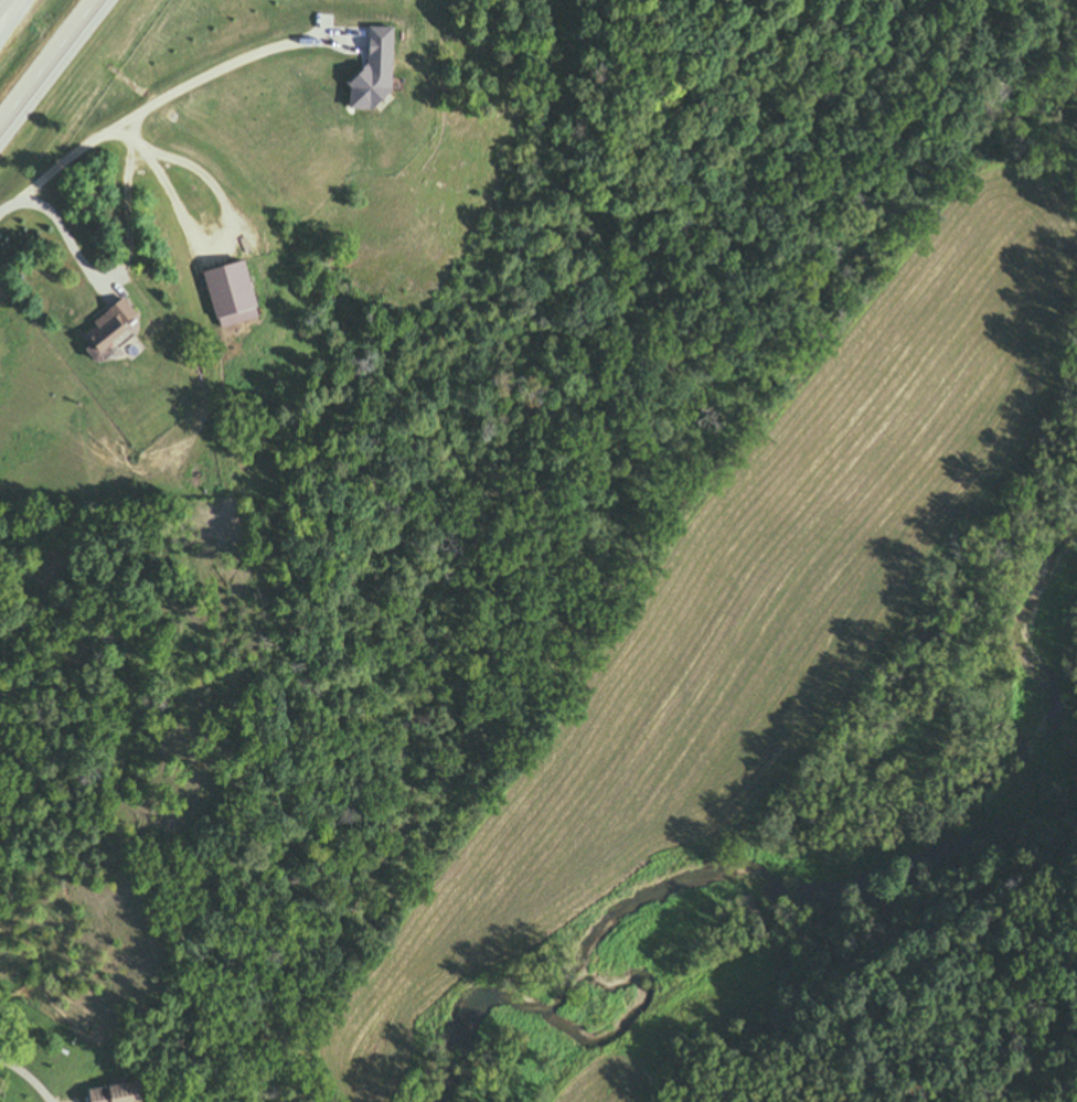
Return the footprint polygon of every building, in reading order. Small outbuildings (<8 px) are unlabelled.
[(246,316),(234,261),(196,269),(208,325),(246,316)] [(86,360),(121,332),(116,326),(128,315),(113,297),(66,336),(86,360)] [(78,1090),(80,1101),(130,1101),(126,1081),(78,1090)]
